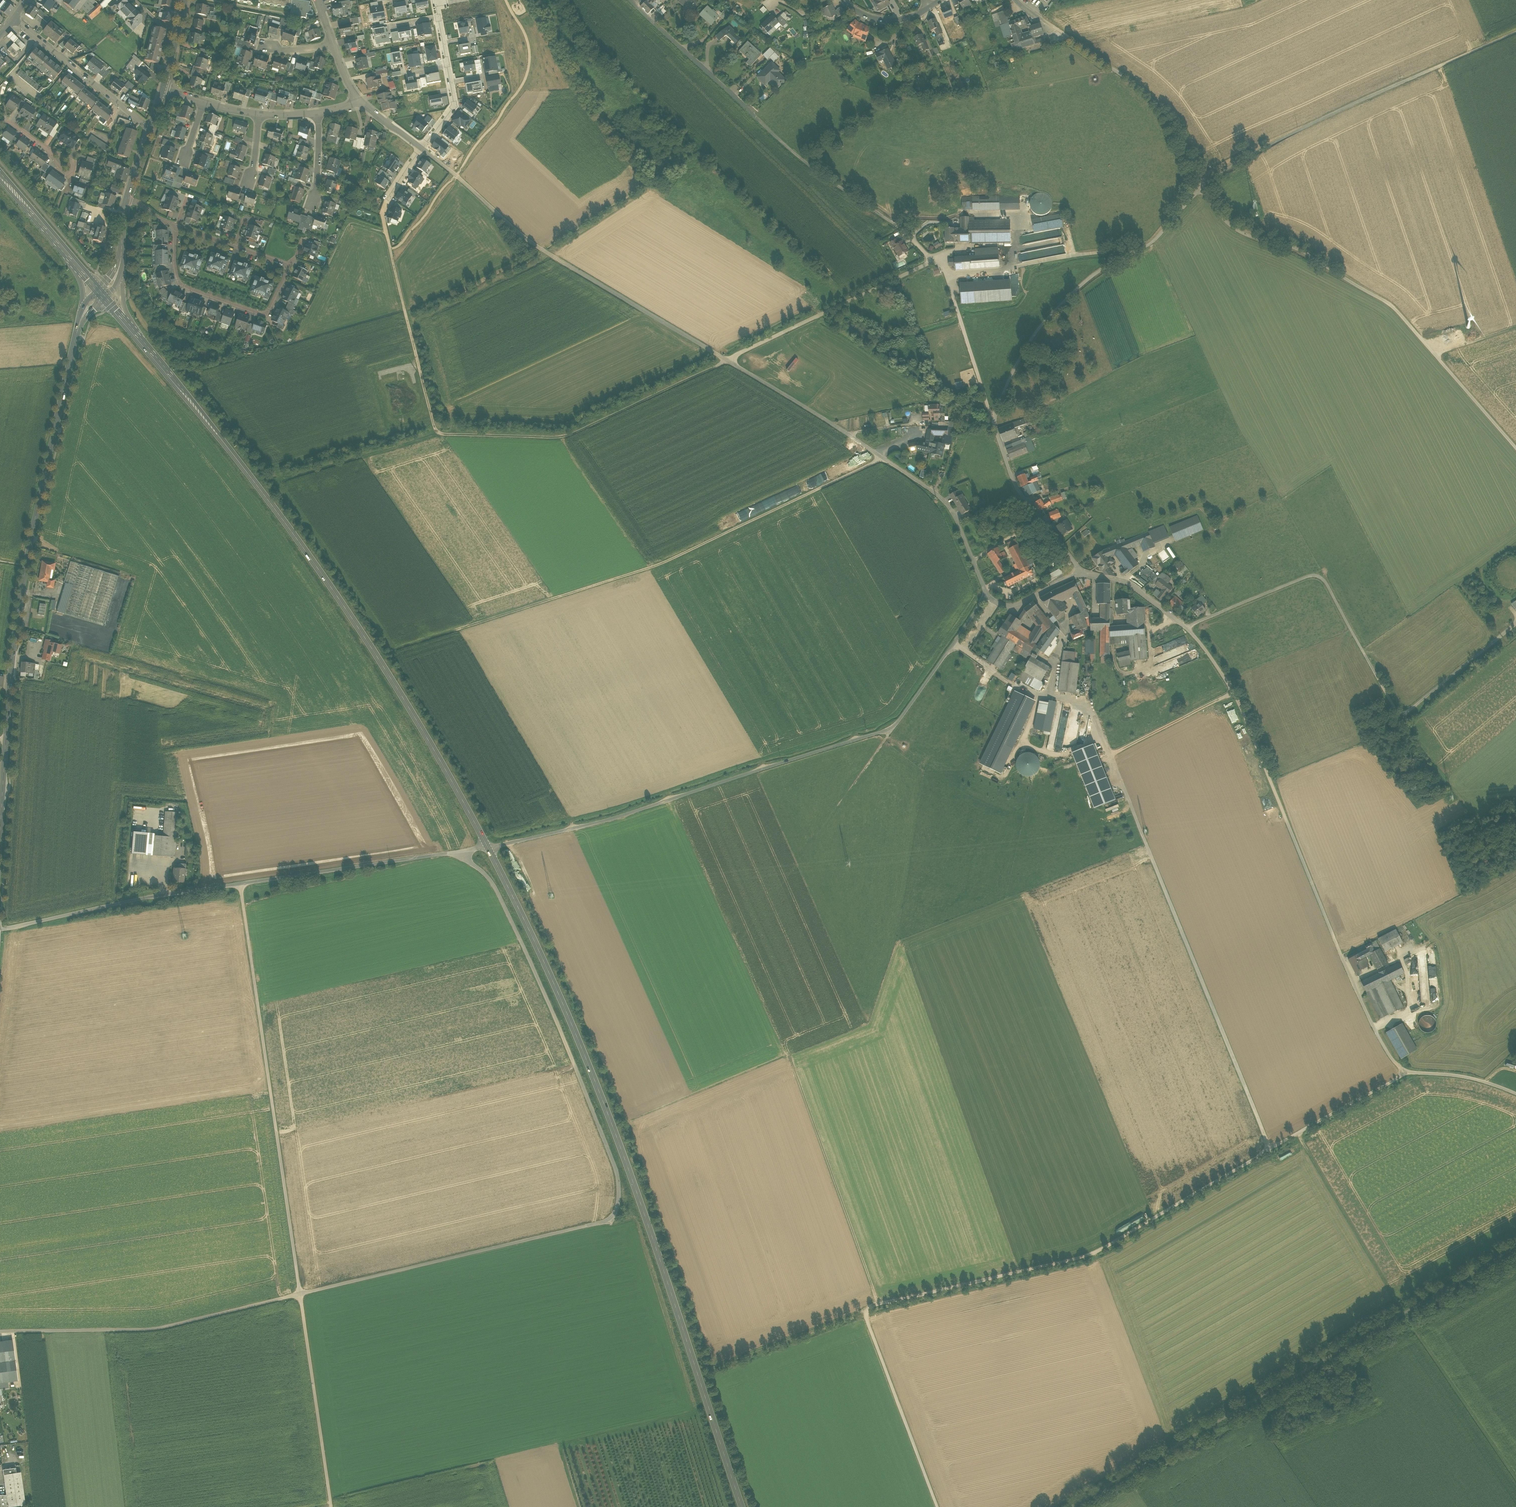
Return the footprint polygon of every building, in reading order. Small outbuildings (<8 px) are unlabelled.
[(51,0),(39,0),(37,3),(43,7),(42,8),(49,12),(55,3),(51,0)] [(75,12),(75,11),(78,11),(78,10),(79,11),(81,8),(87,0),(66,0),(64,3),(75,12)] [(98,5),(94,0),(87,0),(81,8),(87,14),(98,5)] [(120,10),(127,3),(125,0),(117,0),(113,4),(114,4),(117,7),(117,9),(118,10),(120,10)] [(292,0),(254,0),(254,1),(261,2),(261,3),(263,4),(264,3),(266,3),(267,4),(270,5),(271,4),(273,4),(274,6),(277,6),(279,5),(281,6),(282,7),(285,7),(286,7),(288,7),(289,8),(291,8),(292,0)] [(295,0),(292,0),(291,8),(292,8),(291,16),(306,19),(307,15),(312,16),(313,11),(311,11),(312,7),(309,6),(310,2),(297,0),(296,0),(295,0)] [(416,1),(417,2),(415,2),(417,10),(429,8),(427,0),(420,0),(416,1)] [(692,0),(681,0),(679,2),(689,10),(693,5),(695,3),(692,0)] [(881,11),(885,8),(890,5),(887,0),(876,0),(877,2),(876,2),(881,11)] [(963,9),(967,7),(968,7),(970,6),(970,4),(971,4),(968,0),(959,0),(958,1),(963,9)] [(641,7),(648,14),(654,9),(651,6),(647,3),(646,1),(641,7)] [(0,10),(8,16),(14,8),(6,3),(0,10)] [(133,10),(127,3),(120,10),(126,17),(133,10)] [(405,3),(394,5),(396,14),(407,12),(406,9),(405,3)] [(87,15),(92,20),(103,10),(99,6),(98,5),(87,14),(87,15)] [(205,16),(205,15),(206,7),(198,5),(196,14),(205,16)] [(337,15),(342,14),(343,14),(342,9),(341,5),(339,6),(332,7),(334,16),(334,15),(337,15)] [(25,14),(33,19),(36,14),(38,11),(31,6),(25,14)] [(656,11),(659,14),(663,9),(665,7),(663,6),(656,11)] [(827,18),(831,18),(832,17),(836,15),(835,12),(832,6),(827,8),(822,11),(818,13),(818,14),(819,14),(819,13),(821,12),(823,16),(826,17),(827,18)] [(215,8),(206,7),(205,15),(208,16),(208,15),(210,16),(211,12),(214,12),(215,8)] [(704,17),(712,24),(718,17),(712,11),(707,7),(699,16),(703,19),(704,17)] [(941,11),(945,19),(953,16),(950,7),(944,9),(944,10),(941,11)] [(382,11),(382,8),(379,8),(372,10),(370,10),(371,16),(373,15),(374,21),(385,19),(384,13),(382,14),(382,11)] [(126,17),(128,19),(135,12),(133,10),(126,17)] [(134,25),(135,25),(139,20),(142,18),(142,17),(136,11),(135,12),(128,19),(128,20),(130,21),(131,21),(134,25)] [(1007,11),(998,13),(999,17),(1000,21),(1001,22),(1002,25),(1001,26),(1005,38),(1006,38),(1006,37),(1009,37),(1021,33),(1019,27),(1017,20),(1010,23),(1007,11)] [(719,16),(725,21),(729,16),(724,12),(721,14),(719,16)] [(786,12),(784,14),(790,21),(792,19),(786,12)] [(51,19),(44,13),(40,17),(47,23),(51,19)] [(162,21),(170,23),(172,15),(163,13),(162,18),(162,21)] [(784,14),(780,17),(787,24),(790,21),(784,14)] [(997,18),(996,14),(992,15),(996,27),(1001,26),(1002,25),(1001,22),(1000,21),(999,17),(997,18)] [(704,17),(703,19),(710,26),(712,24),(704,17)] [(761,27),(767,34),(778,23),(776,21),(772,17),(761,27)] [(776,21),(778,23),(781,26),(782,28),(786,25),(787,24),(780,17),(776,21)] [(1022,25),(1026,24),(1029,23),(1026,17),(1017,20),(1019,27),(1023,26),(1022,25)] [(486,18),(476,20),(479,33),(481,33),(487,32),(489,32),(488,31),(491,31),(490,25),(487,25),(486,18)] [(938,36),(938,37),(941,35),(943,34),(940,26),(938,27),(935,19),(928,23),(930,28),(931,31),(935,30),(938,36)] [(131,28),(134,30),(141,23),(139,20),(135,25),(134,25),(131,28)] [(193,29),(202,30),(203,21),(195,20),(193,29)] [(52,41),(55,44),(56,42),(62,36),(63,35),(62,35),(58,31),(59,30),(50,22),(43,31),(53,39),(52,41)] [(770,37),(781,26),(778,23),(767,34),(770,37)] [(855,36),(867,41),(869,35),(868,35),(870,30),(859,26),(856,23),(853,26),(848,32),(854,37),(854,38),(855,38),(855,36)] [(269,32),(277,35),(279,29),(280,26),(279,26),(272,24),(269,32)] [(339,26),(341,37),(352,34),(352,35),(353,35),(351,24),(350,24),(339,26)] [(423,25),(420,26),(421,35),(424,35),(425,36),(431,35),(429,24),(423,25)] [(468,24),(458,26),(460,34),(469,32),(468,24)] [(1021,29),(1027,26),(1026,24),(1022,25),(1023,26),(1019,27),(1021,33),(1022,37),(1027,36),(1026,33),(1023,34),(1021,29)] [(1032,34),(1033,38),(1035,38),(1044,35),(1040,24),(1031,27),(1030,27),(1030,30),(1031,32),(1032,34)] [(151,40),(150,44),(162,47),(167,31),(153,27),(153,28),(154,28),(152,37),(151,36),(150,40),(151,40)] [(410,27),(398,29),(398,31),(399,38),(411,36),(410,27)] [(727,35),(736,44),(740,39),(734,35),(735,33),(729,27),(716,37),(719,41),(726,36),(727,35)] [(374,30),(375,38),(386,36),(385,33),(385,28),(383,29),(374,30)] [(282,39),(294,43),(296,36),(297,33),(285,29),(285,31),(282,39)] [(309,32),(310,36),(310,37),(311,37),(312,41),(321,38),(317,29),(315,30),(309,32)] [(63,35),(62,36),(66,40),(71,35),(66,31),(62,35),(63,35)] [(398,31),(391,32),(393,41),(399,40),(399,38),(398,31)] [(7,37),(13,43),(17,38),(11,32),(7,37)] [(390,43),(388,33),(387,33),(385,33),(386,36),(375,38),(376,41),(378,40),(379,44),(390,43)] [(1021,33),(1009,37),(1010,42),(1012,48),(1012,47),(1013,51),(1035,45),(1034,41),(1036,41),(1035,38),(1033,38),(1032,34),(1027,36),(1022,37),(1021,33)] [(196,44),(197,40),(198,35),(190,34),(188,43),(196,44)] [(251,44),(254,45),(256,37),(248,34),(245,42),(251,44)] [(727,35),(726,36),(731,41),(735,45),(736,44),(727,35)] [(922,45),(924,52),(927,51),(930,50),(926,41),(925,42),(922,35),(915,38),(917,43),(916,43),(918,47),(922,45)] [(19,49),(16,46),(20,41),(17,38),(13,43),(14,44),(11,47),(16,52),(19,49)] [(945,44),(943,39),(937,41),(940,47),(945,44)] [(73,54),(76,50),(78,47),(70,40),(66,44),(64,47),(73,54)] [(347,49),(352,48),(356,47),(356,48),(355,40),(345,42),(346,50),(347,50),(347,49)] [(25,46),(20,41),(16,46),(19,49),(20,48),(21,50),(25,46)] [(492,41),(483,42),(480,43),(482,53),(494,51),(492,41)] [(745,64),(750,68),(761,55),(747,42),(740,50),(750,59),(748,61),(745,64)] [(158,64),(162,47),(150,44),(146,60),(144,60),(144,61),(151,62),(157,64),(158,64)] [(459,45),(461,54),(471,53),(469,44),(459,45)] [(435,46),(425,48),(427,58),(428,58),(429,61),(437,60),(437,59),(436,54),(436,52),(435,52),(435,49),(435,46)] [(18,53),(16,52),(11,47),(7,50),(14,57),(18,53)] [(767,61),(769,58),(774,53),(770,48),(762,56),(767,61)] [(53,81),(61,72),(62,71),(61,71),(59,70),(58,69),(59,68),(55,65),(55,66),(52,64),(52,63),(49,61),(48,62),(47,60),(48,59),(45,57),(44,58),(41,55),(42,55),(38,51),(38,52),(35,50),(36,49),(35,49),(35,50),(27,60),(28,59),(31,62),(31,63),(49,78),(50,77),(53,80),(53,81)] [(738,52),(748,61),(750,59),(740,50),(738,52)] [(889,70),(896,66),(888,50),(877,55),(881,62),(883,60),(884,60),(889,70)] [(243,66),(247,67),(248,62),(251,53),(248,52),(242,51),(240,58),(239,57),(237,63),(239,64),(240,63),(244,64),(243,66)] [(402,64),(400,52),(391,54),(394,66),(402,64)] [(779,57),(774,53),(769,58),(773,63),(779,57)] [(254,66),(265,69),(266,66),(267,66),(267,65),(269,59),(257,55),(254,66)] [(413,55),(408,56),(410,67),(414,67),(416,66),(416,67),(421,66),(421,64),(419,55),(413,56),(413,55)] [(887,70),(889,70),(884,60),(883,60),(881,62),(877,55),(876,56),(881,65),(884,63),(887,70)] [(126,67),(134,73),(138,67),(142,62),(135,56),(133,58),(126,67)] [(315,68),(322,70),(325,59),(317,57),(315,63),(314,68),(315,68)] [(484,65),(485,73),(488,72),(497,70),(495,57),(483,60),(484,65)] [(88,69),(94,74),(96,72),(98,74),(102,69),(104,67),(93,58),(87,65),(90,67),(88,69)] [(200,69),(205,71),(205,70),(208,61),(199,58),(197,63),(198,63),(196,67),(196,68),(200,69)] [(279,70),(285,72),(285,70),(288,63),(288,62),(276,58),(273,66),(279,68),(279,70)] [(362,67),(362,69),(368,67),(366,58),(363,59),(356,60),(358,68),(362,67)] [(305,72),(308,63),(298,60),(296,69),(301,70),(302,69),(305,70),(305,72)] [(463,63),(465,72),(476,70),(475,68),(474,61),(463,63)] [(149,69),(154,73),(157,64),(151,62),(149,69)] [(770,80),(778,88),(785,81),(777,73),(779,71),(771,64),(768,67),(769,68),(767,70),(766,69),(757,78),(765,85),(770,80)] [(134,73),(139,77),(143,71),(138,67),(134,73)] [(199,72),(193,70),(191,77),(193,77),(197,78),(199,72)] [(143,71),(139,77),(142,80),(145,82),(149,78),(147,77),(149,75),(143,71)] [(439,73),(425,76),(426,78),(427,84),(441,82),(439,73)] [(68,88),(68,87),(74,80),(68,75),(66,78),(65,77),(65,78),(62,82),(65,84),(64,85),(68,88)] [(489,78),(486,78),(488,87),(489,86),(490,92),(498,90),(497,85),(500,84),(499,76),(495,77),(489,78)] [(190,87),(199,90),(202,80),(197,78),(193,77),(193,78),(192,82),(191,81),(190,87)] [(379,87),(378,84),(377,78),(377,77),(366,79),(368,89),(379,87)] [(408,90),(418,88),(416,80),(416,79),(413,80),(413,78),(408,79),(408,81),(406,81),(408,90)] [(79,84),(74,80),(68,87),(73,91),(79,84)] [(111,87),(119,94),(125,87),(116,80),(112,85),(113,85),(111,87)] [(125,88),(129,91),(134,86),(129,82),(125,88)] [(323,97),(334,100),(336,95),(336,92),(337,92),(338,87),(327,83),(323,97)] [(468,94),(473,93),(477,92),(477,94),(483,92),(481,84),(477,85),(477,83),(474,83),(474,84),(470,84),(466,85),(468,94)] [(73,91),(78,95),(83,89),(84,88),(79,84),(73,91)] [(217,95),(222,96),(224,91),(225,88),(224,88),(219,87),(218,87),(214,86),(212,93),(216,95),(217,95)] [(88,93),(83,89),(78,95),(77,96),(82,101),(88,93)] [(239,100),(244,101),(245,97),(246,94),(240,92),(241,91),(236,89),(233,98),(239,100)] [(261,102),(265,103),(267,99),(268,94),(261,92),(261,93),(257,92),(255,99),(259,101),(259,100),(261,101),(261,102)] [(273,92),(273,94),(270,101),(277,103),(279,94),(273,92)] [(306,103),(310,104),(312,98),(313,95),(312,95),(302,92),(300,101),(306,103)] [(94,97),(88,93),(82,101),(87,105),(94,97)] [(379,104),(381,104),(381,103),(393,101),(391,93),(386,94),(377,96),(379,104)] [(128,103),(137,107),(140,101),(138,100),(138,99),(130,95),(127,94),(126,95),(129,97),(128,98),(130,99),(128,103)] [(289,97),(284,96),(279,94),(277,103),(286,106),(288,100),(289,97)] [(429,98),(431,106),(442,103),(441,97),(441,95),(429,98)] [(6,106),(14,111),(16,108),(20,101),(13,96),(11,99),(7,100),(8,103),(6,106)] [(99,101),(94,97),(87,105),(92,108),(93,109),(98,102),(99,101)] [(141,98),(140,101),(137,107),(146,111),(150,101),(148,100),(141,98)] [(395,100),(393,101),(381,103),(381,104),(383,112),(391,110),(397,109),(395,100)] [(477,108),(468,101),(463,107),(465,109),(469,112),(472,114),(477,108)] [(103,106),(98,102),(93,109),(92,108),(91,110),(97,114),(103,106)] [(22,116),(24,117),(30,108),(25,105),(21,111),(19,114),(22,116)] [(108,110),(103,106),(97,114),(102,118),(108,110)] [(186,120),(189,121),(193,110),(188,108),(189,108),(183,106),(179,117),(179,118),(186,120)] [(36,112),(30,108),(24,117),(26,119),(29,121),(32,118),(35,112),(36,112)] [(113,114),(108,110),(102,118),(107,122),(110,119),(113,114)] [(459,112),(452,121),(454,122),(459,126),(461,125),(462,123),(465,126),(470,120),(459,112)] [(211,124),(215,126),(217,120),(216,120),(217,117),(214,115),(213,115),(210,114),(207,123),(211,124)] [(36,126),(43,130),(50,119),(43,115),(36,126)] [(424,120),(429,124),(432,119),(428,116),(424,120)] [(177,125),(184,127),(185,123),(186,120),(179,118),(179,117),(177,117),(175,120),(178,121),(177,125)] [(56,124),(50,119),(43,130),(49,135),(53,129),(56,124)] [(419,119),(414,126),(417,128),(416,128),(419,131),(420,130),(422,132),(428,125),(419,119)] [(233,130),(246,133),(248,125),(236,121),(233,130)] [(211,124),(209,131),(215,134),(218,127),(216,126),(215,126),(211,124)] [(305,134),(308,135),(311,127),(302,124),(299,132),(305,134)] [(328,136),(338,138),(340,126),(330,124),(328,136)] [(450,127),(457,132),(459,130),(458,129),(452,124),(450,127)] [(174,137),(182,140),(186,129),(177,126),(176,132),(174,137)] [(457,132),(450,127),(446,132),(446,131),(443,135),(453,143),(459,134),(457,132)] [(10,141),(11,142),(14,137),(16,134),(8,128),(2,136),(10,141)] [(280,141),(281,141),(283,131),(274,129),(270,128),(267,137),(267,138),(272,139),(275,139),(280,141)] [(348,128),(346,138),(350,138),(350,140),(354,141),(355,141),(356,137),(358,130),(348,128)] [(49,135),(54,138),(57,132),(53,129),(49,135)] [(126,129),(123,139),(134,142),(137,132),(126,129)] [(59,140),(65,144),(72,134),(65,130),(59,140)] [(364,146),(369,147),(374,148),(375,149),(377,138),(379,139),(380,133),(368,131),(365,142),(364,146)] [(200,142),(208,145),(211,136),(208,135),(203,133),(200,142)] [(79,139),(72,134),(65,144),(72,149),(79,139)] [(327,142),(336,144),(338,138),(328,136),(327,142)] [(9,144),(11,146),(17,139),(14,137),(11,142),(10,141),(9,144)] [(16,146),(24,151),(27,147),(29,143),(22,138),(20,140),(19,139),(17,142),(18,143),(16,146)] [(442,138),(440,141),(448,147),(450,144),(442,138)] [(128,159),(134,142),(123,139),(117,155),(128,159)] [(165,146),(168,147),(170,142),(163,139),(161,145),(165,147),(165,146)] [(444,152),(448,147),(440,141),(438,139),(432,147),(442,154),(444,152)] [(230,157),(243,161),(247,147),(241,145),(239,145),(236,154),(231,153),(230,157)] [(161,158),(171,161),(175,150),(168,147),(165,146),(165,147),(161,158)] [(296,157),(306,161),(309,149),(305,148),(300,146),(296,157)] [(29,158),(35,163),(41,155),(38,152),(38,151),(35,149),(29,158)] [(203,168),(203,167),(206,160),(205,160),(206,157),(202,156),(198,154),(195,165),(203,168)] [(270,167),(272,168),(274,164),(276,158),(266,154),(266,155),(265,160),(264,159),(263,164),(266,166),(270,167)] [(390,158),(391,159),(397,163),(399,160),(392,154),(390,158)] [(45,157),(41,155),(35,163),(42,167),(45,163),(48,158),(45,156),(45,157)] [(87,157),(86,160),(85,164),(93,166),(94,163),(95,159),(87,157)] [(112,167),(119,170),(120,168),(121,163),(122,163),(110,159),(107,166),(112,167)] [(335,173),(337,168),(339,168),(341,162),(332,159),(330,165),(328,164),(326,170),(335,173)] [(397,163),(391,159),(389,162),(387,161),(385,164),(387,165),(385,168),(394,173),(395,171),(396,171),(399,168),(398,167),(399,164),(397,163)] [(419,165),(417,168),(423,172),(425,174),(431,165),(422,159),(421,162),(420,162),(418,165),(419,165)] [(40,169),(45,173),(45,172),(49,166),(45,163),(42,167),(40,169)] [(81,176),(89,178),(93,166),(85,164),(82,163),(78,175),(81,176)] [(228,176),(232,177),(237,179),(240,168),(236,167),(232,166),(232,169),(231,168),(228,176)] [(113,177),(116,178),(119,170),(112,167),(110,172),(114,174),(113,177)] [(173,179),(174,175),(176,170),(167,167),(164,176),(173,179)] [(128,170),(120,168),(119,170),(116,178),(125,181),(129,171),(128,170)] [(269,168),(267,174),(274,176),(276,170),(273,169),(270,168),(269,168)] [(298,173),(295,180),(300,181),(305,183),(309,171),(303,169),(300,168),(299,170),(298,173)] [(47,184),(51,187),(59,176),(52,171),(49,175),(46,180),(47,181),(47,183),(47,184)] [(184,182),(196,186),(199,178),(187,174),(184,182)] [(417,188),(418,189),(424,180),(422,178),(415,174),(414,174),(408,182),(413,185),(417,188)] [(65,181),(59,176),(51,187),(55,189),(56,189),(57,188),(59,190),(62,185),(65,181)] [(259,186),(268,189),(271,182),(270,181),(271,178),(267,177),(263,176),(259,186)] [(380,176),(376,183),(385,189),(389,182),(385,180),(381,177),(380,176)] [(324,191),(334,195),(334,194),(337,187),(335,187),(336,183),(332,182),(329,180),(327,186),(326,186),(324,191)] [(75,193),(82,195),(85,186),(85,185),(79,183),(76,182),(73,192),(75,193)] [(110,191),(118,193),(120,188),(112,185),(110,191)] [(291,200),(300,203),(304,190),(297,188),(295,187),(291,200)] [(228,198),(238,201),(238,200),(241,193),(241,192),(231,188),(229,193),(230,194),(229,198),(228,197),(228,198)] [(416,194),(409,189),(406,193),(412,196),(412,197),(414,198),(416,194)] [(406,193),(402,190),(399,195),(398,195),(396,199),(402,203),(406,206),(412,197),(412,196),(406,193)] [(99,203),(102,204),(103,200),(105,201),(105,199),(106,195),(101,193),(98,202),(99,203)] [(105,205),(111,207),(113,203),(115,197),(106,194),(106,195),(105,199),(105,201),(103,200),(102,204),(105,205)] [(245,202),(254,205),(257,197),(247,194),(247,195),(245,202)] [(1037,215),(1041,216),(1046,215),(1050,212),(1052,208),(1053,203),(1051,199),(1048,196),(1044,194),(1039,194),(1035,196),(1032,199),(1030,204),(1031,208),(1033,212),(1037,215)] [(167,196),(165,202),(176,206),(178,200),(172,197),(167,196)] [(973,203),(973,210),(1000,209),(1000,196),(973,197),(973,203)] [(1000,209),(1020,209),(1019,196),(1000,196),(1000,209)] [(332,216),(334,209),(336,205),(336,204),(331,203),(326,201),(324,208),(322,213),(332,216)] [(69,214),(75,216),(76,212),(77,212),(78,209),(77,209),(79,205),(78,205),(70,202),(67,211),(70,212),(69,214)] [(174,213),(176,206),(165,202),(162,209),(169,211),(174,213)] [(190,208),(189,211),(200,215),(202,208),(191,204),(190,208)] [(388,217),(387,218),(391,219),(392,219),(397,221),(398,221),(399,218),(400,219),(402,214),(400,214),(402,211),(401,210),(393,208),(391,207),(388,217)] [(294,221),(298,222),(302,212),(292,209),(288,218),(294,220),(294,221)] [(188,214),(186,217),(192,219),(198,221),(200,215),(189,211),(188,214)] [(1032,221),(1034,233),(1064,227),(1061,215),(1032,221)] [(224,216),(222,222),(220,228),(231,232),(233,226),(235,220),(224,216)] [(317,229),(318,227),(313,225),(316,219),(312,217),(309,224),(306,223),(305,225),(304,228),(312,231),(313,228),(317,229)] [(316,217),(316,219),(313,225),(318,227),(322,228),(323,226),(324,226),(325,225),(326,224),(325,224),(326,221),(316,217)] [(974,217),(969,217),(969,229),(971,229),(971,243),(969,243),(969,244),(1010,243),(1010,221),(974,221),(974,217)] [(156,232),(156,238),(167,238),(167,231),(161,231),(161,226),(159,225),(153,225),(153,232),(156,232)] [(250,225),(248,231),(259,235),(261,229),(250,225)] [(96,230),(92,229),(91,232),(103,236),(106,229),(98,226),(96,230)] [(954,229),(951,229),(947,229),(946,229),(946,243),(955,243),(954,229)] [(955,243),(969,243),(971,243),(971,229),(969,229),(962,229),(954,229),(955,243)] [(260,235),(259,235),(248,231),(247,231),(245,236),(246,236),(246,237),(249,238),(257,241),(258,241),(260,235)] [(101,243),(103,236),(91,232),(90,234),(94,236),(93,240),(101,243)] [(890,243),(893,248),(894,247),(899,244),(897,240),(890,243)] [(894,247),(899,256),(903,253),(905,254),(908,252),(902,242),(899,244),(894,247)] [(309,255),(315,257),(318,248),(318,247),(313,246),(307,244),(307,247),(305,251),(305,252),(309,254),(309,255)] [(981,248),(981,250),(981,256),(998,255),(998,248),(987,249),(987,247),(981,248)] [(191,271),(198,274),(203,259),(198,258),(198,256),(195,255),(195,257),(186,254),(181,268),(186,269),(186,270),(190,272),(191,271)] [(218,271),(224,273),(229,260),(220,257),(220,256),(217,255),(217,256),(212,254),(208,267),(212,269),(212,270),(218,272),(218,271)] [(955,266),(956,270),(999,267),(999,255),(998,255),(981,256),(976,257),(955,258),(955,259),(955,266)] [(243,280),(247,281),(252,268),(247,266),(248,265),(245,264),(244,265),(235,262),(231,275),(237,278),(237,279),(242,281),(243,280)] [(308,271),(308,272),(311,265),(305,263),(303,269),(308,271)] [(293,277),(302,282),(304,278),(305,278),(306,275),(308,271),(303,269),(299,267),(297,271),(296,270),(295,273),(293,277)] [(155,274),(155,275),(156,278),(157,281),(168,278),(166,271),(164,272),(155,274)] [(170,285),(168,278),(157,281),(159,288),(170,285)] [(263,296),(268,298),(273,284),(264,281),(265,279),(262,278),(261,280),(256,278),(251,292),(258,295),(258,296),(263,297),(263,296)] [(960,284),(962,304),(1012,300),(1010,280),(960,284)] [(288,287),(285,293),(296,298),(299,292),(288,287)] [(168,301),(174,303),(179,293),(173,290),(171,294),(168,300),(168,301)] [(171,294),(167,291),(161,297),(162,299),(167,302),(168,301),(168,300),(171,294)] [(185,296),(179,293),(174,303),(180,306),(180,307),(182,302),(185,296)] [(293,305),(296,298),(285,293),(282,299),(289,303),(293,305)] [(191,298),(189,305),(187,311),(194,313),(198,300),(191,298)] [(194,313),(200,316),(203,307),(205,303),(198,300),(194,313)] [(216,316),(217,316),(218,312),(220,308),(211,305),(208,313),(216,316)] [(295,311),(293,310),(287,307),(285,311),(289,313),(293,315),(295,311)] [(275,314),(286,319),(289,313),(285,311),(278,308),(276,311),(277,312),(275,314)] [(221,323),(230,326),(234,313),(226,310),(224,316),(221,323)] [(283,326),(286,319),(275,314),(275,315),(274,317),(273,317),(272,320),(278,324),(282,326),(283,326)] [(245,330),(247,324),(249,318),(240,315),(236,327),(245,330)] [(254,330),(264,333),(267,325),(263,324),(263,323),(260,321),(259,322),(256,321),(254,325),(253,329),(254,330)] [(826,406),(833,393),(830,391),(823,404),(826,406)] [(935,421),(939,420),(940,420),(940,408),(940,405),(929,406),(929,412),(932,412),(932,414),(933,415),(934,415),(935,421)] [(1013,424),(1015,429),(1017,428),(1027,424),(1025,419),(1021,421),(1013,424)] [(1003,442),(1017,436),(1015,429),(1013,424),(998,429),(1003,442)] [(932,426),(932,430),(931,435),(934,436),(944,436),(944,427),(939,427),(932,426)] [(1024,444),(1027,442),(1026,439),(1012,444),(1013,448),(1014,448),(1024,444)] [(1025,444),(1028,452),(1034,450),(1030,441),(1027,442),(1024,444),(1025,444)] [(928,452),(930,453),(932,445),(926,444),(926,443),(920,442),(916,443),(917,450),(924,451),(924,452),(924,453),(926,454),(927,453),(928,452)] [(933,442),(932,445),(930,453),(942,456),(942,455),(944,446),(944,444),(943,444),(933,442)] [(909,444),(911,451),(917,450),(916,443),(909,444)] [(1014,448),(1013,448),(1007,451),(1010,460),(1028,452),(1025,444),(1024,444),(1014,448)] [(1022,487),(1029,484),(1028,481),(1025,475),(1018,478),(1022,487)] [(1022,488),(1026,497),(1037,493),(1036,492),(1033,484),(1032,484),(1022,488)] [(950,495),(953,500),(959,497),(956,492),(950,495)] [(953,500),(962,515),(971,510),(961,495),(959,497),(953,500)] [(1033,505),(1039,513),(1051,504),(1048,500),(1043,504),(1041,500),(1033,505)] [(1049,514),(1052,520),(1061,517),(1058,511),(1049,514)] [(1004,527),(1013,517),(1010,514),(1001,524),(1004,527)] [(1169,527),(1176,542),(1204,530),(1197,516),(1169,527)] [(1055,520),(1059,526),(1066,521),(1064,517),(1055,520)] [(1058,526),(1063,535),(1064,535),(1063,534),(1066,532),(1067,533),(1072,530),(1072,529),(1071,530),(1069,527),(1070,526),(1067,521),(1066,521),(1059,526),(1058,526)] [(1164,526),(1149,532),(1153,543),(1163,539),(1168,537),(1164,526)] [(1122,543),(1121,543),(1127,550),(1131,549),(1141,545),(1144,552),(1155,547),(1153,543),(1149,532),(1148,532),(1122,543)] [(1009,549),(1018,545),(1015,539),(1006,544),(1009,549)] [(1018,544),(1027,561),(1031,559),(1023,542),(1018,544)] [(1116,554),(1126,568),(1129,572),(1138,564),(1134,559),(1127,551),(1127,550),(1121,543),(1117,545),(1104,550),(1110,557),(1116,554)] [(1009,549),(1019,570),(1029,566),(1027,561),(1018,544),(1018,545),(1009,549)] [(1006,571),(999,562),(1007,557),(1004,552),(1002,553),(998,547),(988,554),(995,564),(1001,574),(1006,571)] [(1138,557),(1131,549),(1127,550),(1134,559),(1138,557)] [(1098,565),(1103,572),(1108,569),(1115,564),(1110,557),(1104,550),(1092,558),(1097,566),(1098,565)] [(1180,560),(1174,565),(1178,571),(1180,570),(1185,566),(1180,560)] [(64,583),(65,584),(65,583),(73,586),(80,564),(70,561),(64,583)] [(40,580),(48,581),(48,580),(50,568),(53,569),(54,564),(43,562),(40,580)] [(118,576),(80,564),(73,586),(65,583),(65,584),(57,612),(103,626),(118,576)] [(1033,574),(1029,566),(1019,570),(1004,578),(1008,587),(1033,574)] [(1185,566),(1180,570),(1185,577),(1189,571),(1185,566)] [(1124,576),(1129,572),(1126,568),(1121,572),(1124,576)] [(1058,570),(1042,579),(1045,584),(1061,575),(1058,570)] [(1160,579),(1165,582),(1167,584),(1171,579),(1163,572),(1160,575),(1162,577),(1160,579)] [(1150,582),(1153,586),(1155,584),(1158,581),(1159,580),(1160,579),(1162,577),(1160,575),(1150,582)] [(1163,589),(1160,592),(1157,597),(1162,601),(1168,593),(1169,594),(1173,588),(1167,584),(1165,582),(1164,584),(1159,580),(1158,581),(1155,584),(1156,585),(1156,584),(1163,589)] [(1069,597),(1074,595),(1079,592),(1074,581),(1064,586),(1069,597)] [(1101,604),(1110,604),(1110,603),(1110,601),(1110,584),(1097,584),(1097,604),(1101,604)] [(1040,598),(1047,607),(1060,601),(1069,597),(1064,586),(1063,586),(1055,590),(1040,598)] [(1087,608),(1079,592),(1074,595),(1082,613),(1084,619),(1089,617),(1086,608),(1087,608)] [(1168,605),(1175,611),(1177,609),(1181,605),(1182,603),(1175,596),(1168,605)] [(1116,600),(1117,615),(1126,614),(1130,614),(1131,614),(1130,608),(1130,599),(1116,600)] [(1060,601),(1047,607),(1054,616),(1058,621),(1060,624),(1065,620),(1065,612),(1065,611),(1067,609),(1060,601)] [(1028,615),(1030,617),(1039,609),(1034,602),(1024,610),(1028,615)] [(1192,609),(1198,616),(1206,610),(1202,605),(1200,602),(1199,602),(1196,605),(1196,606),(1192,609)] [(1093,631),(1101,631),(1110,631),(1110,627),(1110,609),(1110,604),(1101,604),(1101,618),(1091,618),(1091,631),(1091,636),(1091,640),(1093,640),(1093,636),(1093,631)] [(1127,622),(1127,626),(1144,624),(1143,607),(1130,608),(1131,614),(1130,614),(1131,621),(1127,622)] [(1030,617),(1037,627),(1048,620),(1039,609),(1030,617)] [(1071,634),(1074,640),(1084,636),(1082,630),(1088,627),(1085,621),(1086,620),(1086,619),(1085,620),(1084,619),(1082,613),(1070,618),(1070,619),(1070,620),(1075,633),(1071,634)] [(1011,615),(1005,624),(1012,628),(1018,620),(1011,615)] [(1020,616),(1018,620),(1012,628),(1013,629),(1017,631),(1020,626),(1024,621),(1020,616)] [(1043,634),(1050,628),(1048,620),(1037,627),(1042,633),(1043,634)] [(1060,631),(1054,623),(1050,628),(1038,646),(1036,648),(1041,651),(1044,653),(1056,637),(1060,631)] [(1003,636),(1006,638),(1013,629),(1012,628),(1005,624),(998,633),(1003,636)] [(1118,637),(1129,636),(1145,635),(1144,624),(1127,626),(1112,627),(1110,627),(1110,631),(1110,638),(1118,637)] [(1033,634),(1020,626),(1017,631),(1029,640),(1033,634)] [(1029,640),(1017,631),(1013,629),(1006,638),(1017,645),(1030,653),(1030,652),(1035,644),(1036,644),(1042,633),(1037,627),(1034,632),(1033,634),(1029,640)] [(1101,631),(1101,658),(1110,657),(1110,652),(1110,645),(1110,638),(1110,631),(1101,631)] [(1129,643),(1130,652),(1131,661),(1147,659),(1145,635),(1129,636),(1129,643)] [(1013,650),(1017,645),(1006,638),(1003,636),(987,660),(1001,669),(1013,650)] [(1118,637),(1119,644),(1129,643),(1129,636),(1118,637)] [(1154,665),(1158,674),(1187,664),(1187,658),(1191,659),(1191,660),(1200,657),(1197,649),(1186,653),(1185,659),(1183,652),(1186,651),(1185,646),(1184,650),(1184,648),(1184,643),(1186,642),(1186,640),(1185,636),(1154,647),(1157,655),(1167,652),(1174,649),(1177,649),(1176,652),(1178,657),(1154,665)] [(1056,637),(1044,653),(1049,657),(1058,644),(1060,640),(1056,637)] [(1119,644),(1118,637),(1110,638),(1110,645),(1119,644)] [(43,649),(45,650),(46,645),(49,645),(49,643),(52,644),(53,641),(45,639),(43,649)] [(51,654),(51,655),(52,652),(52,651),(53,652),(55,652),(56,651),(60,652),(61,646),(52,644),(49,643),(49,645),(46,645),(45,650),(44,653),(51,654)] [(1030,652),(1033,654),(1037,656),(1041,651),(1036,648),(1038,646),(1035,644),(1030,652)] [(1030,653),(1017,645),(1013,650),(1026,659),(1030,653)] [(1063,651),(1062,662),(1072,663),(1073,655),(1075,655),(1075,652),(1063,651)] [(1119,663),(1125,661),(1123,653),(1117,654),(1119,663)] [(1049,667),(1036,659),(1031,657),(1018,679),(1040,692),(1045,684),(1041,681),(1049,667)] [(34,673),(35,664),(21,662),(20,672),(27,673),(34,673)] [(1079,664),(1072,663),(1062,662),(1058,691),(1076,694),(1079,664)] [(1012,672),(1008,678),(1012,681),(1016,675),(1012,672)] [(1034,701),(1016,692),(981,764),(1000,773),(1034,701)] [(1049,703),(1040,701),(1038,712),(1046,714),(1049,703)] [(1049,702),(1049,703),(1046,714),(1043,731),(1050,733),(1056,704),(1049,702)] [(1072,753),(1095,809),(1116,801),(1095,750),(1093,745),(1072,753)] [(1031,753),(1028,753),(1025,753),(1022,755),(1019,757),(1017,759),(1016,763),(1016,766),(1017,769),(1018,771),(1020,774),(1024,776),(1026,776),(1030,776),(1032,776),(1035,775),(1037,773),(1038,771),(1040,768),(1040,765),(1040,762),(1039,760),(1038,758),(1036,756),(1034,754),(1031,753)] [(152,856),(174,857),(178,813),(165,812),(163,836),(154,836),(152,856)] [(147,833),(133,832),(131,854),(145,855),(147,833)] [(154,834),(147,833),(145,855),(152,856),(154,836),(154,834)] [(185,858),(196,859),(197,847),(186,846),(185,858)] [(172,881),(184,882),(184,877),(182,877),(183,870),(185,870),(185,869),(179,869),(179,866),(174,866),(173,873),(175,873),(174,881),(172,881)] [(1403,943),(1398,934),(1396,929),(1378,939),(1385,952),(1403,943)] [(1367,950),(1369,954),(1380,948),(1376,941),(1372,942),(1372,944),(1373,945),(1373,947),(1367,950)] [(1388,964),(1380,948),(1369,954),(1371,958),(1377,969),(1383,966),(1388,964)] [(1355,972),(1360,970),(1368,966),(1365,958),(1365,957),(1367,956),(1369,959),(1371,958),(1369,954),(1367,950),(1358,955),(1357,955),(1348,959),(1355,972)] [(1413,961),(1411,974),(1412,986),(1420,985),(1420,984),(1422,975),(1423,984),(1422,984),(1422,986),(1420,986),(1421,998),(1428,998),(1430,990),(1432,990),(1429,989),(1429,983),(1423,984),(1423,981),(1429,982),(1426,956),(1418,956),(1417,960),(1413,961)] [(1399,963),(1385,970),(1379,973),(1361,982),(1366,992),(1375,987),(1390,980),(1404,973),(1399,963)] [(1390,980),(1375,987),(1389,1015),(1403,1007),(1390,980)] [(1380,1019),(1389,1015),(1375,987),(1366,992),(1367,994),(1380,1019)] [(1436,1024),(1436,1021),(1435,1018),(1432,1016),(1429,1015),(1426,1015),(1423,1016),(1421,1018),(1419,1020),(1418,1023),(1419,1026),(1420,1029),(1422,1031),(1425,1033),(1428,1033),(1431,1032),(1434,1030),(1436,1027),(1436,1024)] [(1386,1033),(1401,1059),(1417,1050),(1407,1032),(1402,1024),(1386,1033)] [(1500,1074),(1498,1079),(1515,1086),(1515,1080),(1500,1074)] [(1280,1160),(1299,1150),(1298,1148),(1279,1158),(1280,1160)] [(1235,1153),(1226,1157),(1229,1166),(1243,1160),(1241,1154),(1237,1156),(1235,1153)] [(1216,1169),(1190,1183),(1193,1189),(1219,1175),(1216,1169)] [(8,1382),(17,1380),(17,1381),(18,1381),(18,1380),(12,1340),(0,1342),(0,1383),(8,1382)] [(16,1473),(15,1468),(3,1470),(4,1474),(7,1495),(8,1506),(9,1506),(25,1505),(21,1472),(16,1473)] [(7,1495),(0,1496),(0,1506),(8,1506),(7,1495)]
